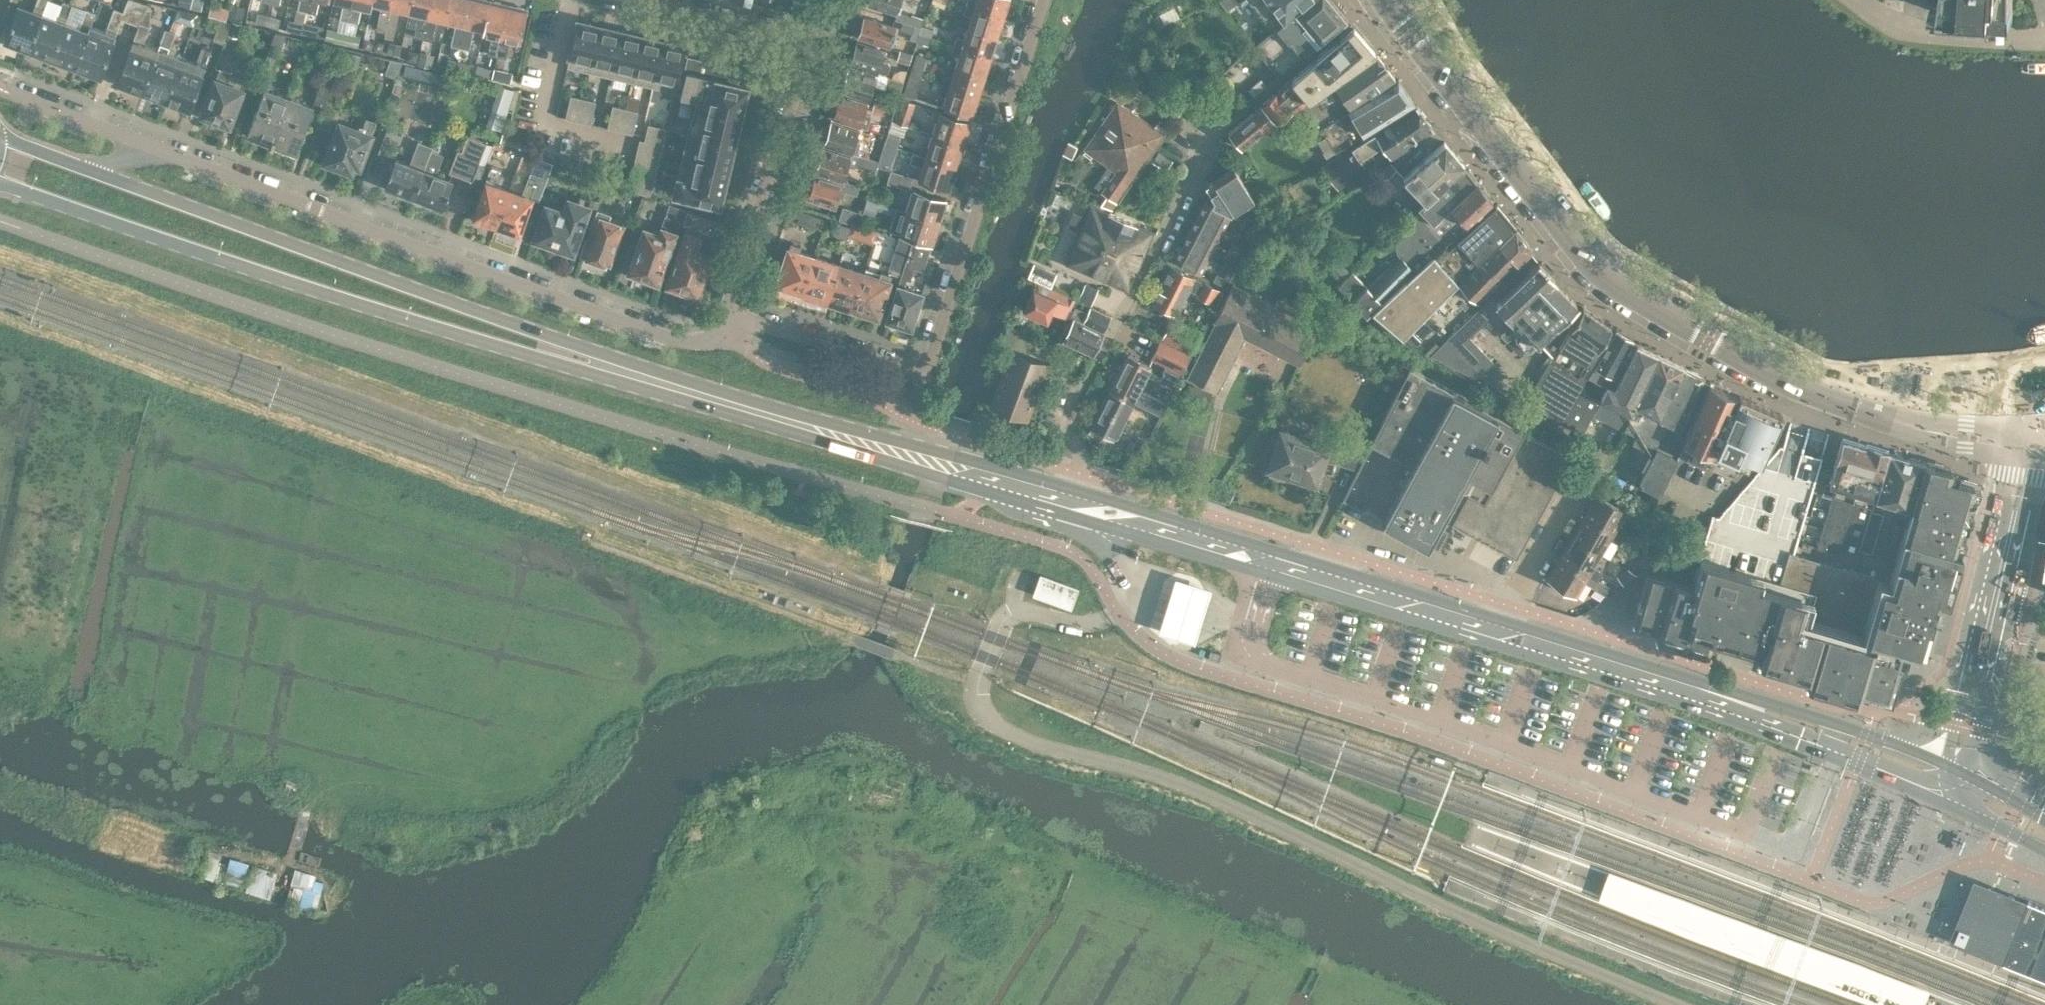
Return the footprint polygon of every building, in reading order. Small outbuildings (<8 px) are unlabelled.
[(42,14),(47,0),(37,0),(33,10),(18,4),(4,40),(7,41),(8,45),(16,48),(19,45),(29,49),(42,14)] [(121,18),(130,22),(138,1),(135,0),(127,0),(122,11),(123,11),(121,18)] [(190,6),(199,9),(201,1),(198,0),(191,0),(190,6)] [(301,32),(303,22),(306,10),(307,10),(309,0),(299,0),(295,20),(288,19),(286,29),(301,32)] [(307,10),(315,12),(318,0),(309,0),(307,10)] [(348,20),(352,0),(344,0),(339,18),(348,20)] [(371,5),(372,0),(352,0),(348,20),(357,22),(362,3),(371,5)] [(385,29),(392,0),(372,0),(371,5),(381,7),(377,27),(385,29)] [(408,14),(412,0),(392,0),(385,29),(395,31),(399,11),(408,14)] [(423,37),(431,0),(412,0),(408,14),(418,16),(414,35),(408,62),(416,64),(419,53),(423,37)] [(423,37),(432,39),(436,20),(446,22),(451,0),(431,0),(423,37)] [(446,22),(455,25),(451,44),(460,46),(471,0),(451,0),(446,22)] [(460,46),(469,48),(473,29),(483,31),(490,1),(487,0),(486,0),(471,0),(460,46)] [(483,31),(492,33),(488,53),(497,55),(509,5),(502,4),(500,1),(495,0),(494,0),(492,2),(490,1),(483,31)] [(868,3),(896,12),(900,0),(869,0),(868,3)] [(966,4),(1002,15),(1005,7),(1007,6),(1009,0),(967,0),(966,4)] [(1272,28),(1307,0),(1250,0),(1272,28)] [(1332,0),(1307,0),(1272,29),(1253,45),(1279,75),(1347,18),(1332,0)] [(1940,10),(1936,9),(1935,10),(2012,16),(2012,0),(1941,0),(1940,10)] [(42,54),(53,58),(66,22),(65,22),(72,5),(63,1),(57,19),(42,14),(29,49),(30,50),(31,53),(39,56),(42,54)] [(130,22),(139,25),(140,21),(151,25),(150,5),(138,1),(130,22)] [(208,16),(218,19),(219,18),(226,19),(229,8),(228,8),(211,4),(208,16)] [(230,4),(228,8),(229,8),(226,19),(233,21),(241,23),(245,7),(230,4)] [(971,15),(967,26),(996,35),(996,33),(999,32),(1001,26),(999,24),(1002,15),(966,4),(963,13),(971,15)] [(509,5),(497,55),(506,57),(510,37),(520,40),(527,10),(524,9),(523,7),(517,5),(515,7),(509,5)] [(100,76),(121,18),(123,11),(122,11),(114,8),(106,30),(92,25),(76,67),(77,67),(77,71),(85,74),(88,71),(100,76)] [(65,63),(76,67),(92,25),(91,25),(95,14),(86,10),(80,28),(66,22),(53,58),(54,58),(54,62),(62,65),(65,63)] [(255,21),(264,23),(266,14),(258,12),(255,21)] [(266,14),(264,23),(278,27),(280,17),(266,14)] [(911,14),(908,23),(920,27),(921,25),(920,24),(923,18),(911,14)] [(857,37),(888,46),(894,25),(864,15),(861,25),(858,27),(857,32),(858,35),(857,37)] [(219,18),(218,19),(213,40),(224,43),(226,33),(228,34),(233,21),(226,19),(219,18)] [(142,91),(143,92),(160,47),(145,41),(151,25),(140,21),(139,25),(117,82),(130,87),(131,91),(139,94),(142,91)] [(237,36),(241,23),(233,21),(228,34),(237,36)] [(916,41),(919,33),(920,27),(908,23),(904,21),(901,29),(912,33),(910,39),(916,41)] [(303,22),(301,32),(320,37),(322,28),(303,22)] [(567,67),(589,72),(599,27),(577,22),(570,55),(567,67)] [(921,25),(920,27),(919,33),(930,36),(932,29),(921,25)] [(1267,128),(1292,111),(1376,51),(1353,25),(1253,111),(1267,127),(1267,128)] [(956,35),(953,44),(990,55),(992,47),(995,46),(997,40),(995,37),(996,35),(967,26),(964,37),(956,35)] [(589,72),(610,76),(620,32),(599,27),(589,72)] [(164,100),(166,101),(183,55),(169,50),(176,32),(167,28),(160,47),(143,92),(152,95),(153,99),(160,102),(164,100)] [(324,38),(342,42),(345,32),(326,28),(324,38)] [(275,31),(270,44),(281,48),(286,33),(275,31)] [(345,32),(342,42),(357,45),(360,35),(345,32)] [(610,76),(631,81),(641,37),(620,32),(610,76)] [(919,33),(916,41),(927,45),(930,36),(919,33)] [(631,81),(652,86),(662,41),(641,37),(631,81)] [(662,41),(652,86),(674,91),(676,80),(677,80),(684,47),(662,41)] [(887,60),(881,58),(884,50),(857,41),(853,51),(850,52),(848,58),(850,61),(849,63),(877,72),(878,70),(884,72),(887,71),(889,64),(887,60)] [(958,55),(955,66),(983,75),(984,73),(987,72),(988,66),(987,64),(990,55),(953,44),(951,52),(958,55)] [(183,55),(166,101),(168,101),(169,105),(177,108),(180,106),(189,109),(212,48),(203,45),(198,61),(183,55)] [(343,64),(356,68),(360,54),(347,50),(343,64)] [(899,50),(896,59),(909,63),(911,54),(899,50)] [(1394,75),(1377,51),(1296,108),(1300,116),(1340,88),(1349,102),(1358,97),(1393,75),(1393,76),(1394,75)] [(419,53),(416,64),(429,67),(432,56),(419,53)] [(920,77),(922,69),(923,66),(926,57),(926,56),(924,56),(916,53),(912,66),(909,74),(920,77)] [(674,192),(721,203),(721,201),(720,201),(746,87),(748,88),(748,86),(732,82),(735,68),(693,58),(693,56),(691,56),(691,58),(689,57),(680,95),(696,99),(674,192)] [(448,58),(446,66),(454,68),(456,60),(448,58)] [(457,59),(455,68),(464,70),(466,61),(457,59)] [(475,73),(491,77),(493,69),(477,65),(475,73)] [(944,75),(941,84),(977,95),(980,86),(982,85),(984,79),(983,77),(983,75),(955,66),(951,77),(944,75)] [(231,117),(240,94),(246,79),(229,73),(229,71),(219,67),(202,114),(214,118),(212,121),(224,125),(225,122),(229,124),(231,117)] [(841,78),(839,85),(842,88),(841,90),(868,99),(876,76),(848,67),(845,77),(841,78)] [(492,77),(510,82),(512,72),(494,68),(492,77)] [(920,77),(909,74),(903,94),(914,97),(921,77),(920,77)] [(315,105),(323,108),(333,78),(324,75),(315,105)] [(885,87),(899,92),(903,81),(888,76),(885,87)] [(1306,132),(1310,139),(1314,137),(1326,155),(1414,100),(1398,78),(1360,101),(1358,97),(1349,102),(1340,88),(1300,116),(1296,108),(1292,111),(1295,116),(1292,118),(1302,135),(1306,132)] [(977,95),(941,84),(938,92),(946,94),(942,106),(971,115),(972,112),(974,111),(976,105),(974,103),(977,95)] [(514,88),(501,85),(492,125),(504,128),(514,88)] [(246,134),(271,143),(288,97),(264,88),(246,134)] [(249,98),(240,94),(231,117),(241,121),(249,98)] [(832,117),(866,128),(870,114),(864,112),(867,103),(839,94),(836,104),(833,104),(831,113),(833,113),(832,117)] [(565,117),(578,120),(583,98),(570,95),(565,117)] [(288,97),(271,143),(296,152),(313,107),(288,97)] [(583,98),(578,120),(590,123),(595,101),(583,98)] [(902,98),(895,121),(907,125),(914,102),(902,98)] [(874,101),(871,110),(883,114),(885,104),(874,101)] [(1101,192),(1106,195),(1100,204),(1110,209),(1162,133),(1116,101),(1084,148),(1116,171),(1101,192)] [(1387,153),(1388,155),(1432,127),(1415,104),(1321,165),(1313,169),(1322,183),(1330,177),(1337,188),(1367,169),(1359,157),(1364,154),(1372,149),(1381,143),(1387,153)] [(607,127),(620,130),(625,108),(613,105),(607,127)] [(625,108),(620,130),(632,133),(637,111),(625,108)] [(936,120),(932,133),(962,142),(963,140),(966,139),(968,132),(966,129),(969,120),(933,108),(930,118),(936,120)] [(1253,111),(1228,132),(1240,147),(1267,127),(1253,111)] [(335,133),(327,153),(325,160),(351,170),(354,163),(359,165),(375,121),(367,118),(362,130),(339,122),(335,133)] [(824,144),(851,152),(856,154),(860,141),(855,140),(859,130),(831,121),(828,131),(824,132),(822,138),(824,141),(824,144)] [(372,149),(384,153),(393,128),(382,124),(372,149)] [(639,139),(628,187),(650,195),(665,128),(648,124),(644,140),(639,139)] [(309,146),(327,153),(335,133),(316,126),(309,146)] [(875,143),(883,146),(884,142),(887,134),(878,131),(875,143)] [(888,131),(887,134),(884,142),(896,146),(900,134),(888,131)] [(919,153),(924,155),(955,165),(958,155),(961,154),(964,148),(961,144),(962,142),(932,133),(928,145),(922,144),(919,153)] [(464,184),(475,188),(484,164),(479,162),(486,142),(467,134),(461,150),(457,149),(448,172),(466,178),(464,184)] [(1062,154),(1071,158),(1077,145),(1068,141),(1062,154)] [(1403,176),(1425,199),(1463,163),(1444,141),(1403,176)] [(486,142),(479,162),(484,164),(492,144),(486,142)] [(884,142),(883,146),(877,165),(889,169),(896,146),(884,142)] [(1381,143),(1372,149),(1377,156),(1379,159),(1387,153),(1381,143)] [(856,154),(851,152),(850,156),(822,148),(819,157),(816,159),(814,165),(816,168),(815,170),(843,179),(847,165),(853,167),(854,162),(874,168),(877,161),(856,154)] [(423,170),(413,196),(442,207),(452,181),(436,175),(444,154),(431,149),(423,170)] [(1372,149),(1364,154),(1368,161),(1377,156),(1372,149)] [(1170,163),(1156,154),(1152,161),(1165,169),(1170,163)] [(955,165),(924,155),(917,178),(948,188),(949,185),(952,184),(954,177),(952,174),(955,165)] [(384,185),(413,196),(423,170),(394,159),(388,175),(384,185)] [(1391,162),(1377,171),(1385,179),(1397,168),(1391,162)] [(1492,200),(1463,163),(1392,230),(1400,239),(1398,240),(1395,244),(1395,248),(1397,251),(1400,255),(1368,286),(1352,269),(1336,285),(1366,315),(1413,269),(1435,251),(1445,242),(1492,200)] [(494,224),(496,225),(508,190),(495,185),(501,168),(492,165),(474,217),(484,221),(485,224),(491,226),(494,224)] [(1213,198),(1211,202),(1231,212),(1232,210),(1253,197),(1233,166),(1204,185),(1213,198)] [(908,189),(908,187),(912,176),(904,173),(890,169),(886,182),(908,189)] [(856,194),(859,184),(843,179),(842,182),(814,174),(814,176),(810,177),(808,183),(810,186),(807,197),(835,205),(837,197),(842,198),(845,191),(856,194)] [(508,190),(496,225),(498,226),(500,229),(505,231),(509,229),(519,233),(537,180),(528,177),(522,195),(508,190)] [(606,182),(600,197),(610,200),(615,185),(606,182)] [(902,201),(900,208),(938,220),(941,211),(944,210),(947,203),(945,200),(945,198),(913,187),(908,203),(902,201)] [(533,241),(552,247),(553,243),(572,250),(591,197),(580,193),(577,201),(569,198),(564,211),(546,205),(533,241)] [(867,198),(862,212),(874,215),(878,201),(867,198)] [(1206,199),(1198,214),(1223,227),(1231,212),(1211,202),(1206,199)] [(1515,225),(1496,202),(1459,239),(1463,242),(1454,250),(1445,242),(1435,252),(1371,310),(1402,336),(1426,313),(1515,225)] [(688,211),(670,204),(667,212),(685,219),(688,211)] [(1078,231),(1077,234),(1141,260),(1153,231),(1089,204),(1085,215),(1073,210),(1066,227),(1078,231)] [(857,224),(858,224),(862,212),(843,206),(839,218),(852,222),(857,224)] [(938,220),(900,208),(897,216),(903,218),(898,233),(931,243),(932,240),(935,239),(937,233),(935,230),(938,220)] [(597,263),(603,265),(606,263),(610,265),(610,263),(609,263),(623,224),(608,219),(610,214),(598,210),(586,243),(585,242),(581,253),(581,254),(596,260),(597,263)] [(716,221),(688,211),(685,219),(684,222),(688,224),(700,228),(712,232),(716,221)] [(797,221),(821,229),(824,218),(800,211),(797,221)] [(666,214),(664,219),(678,224),(680,219),(666,214)] [(1198,214),(1190,229),(1215,242),(1223,227),(1198,214)] [(1245,216),(1243,221),(1251,225),(1253,220),(1245,216)] [(643,276),(657,281),(678,224),(664,219),(659,234),(644,228),(629,271),(632,272),(631,276),(642,280),(643,276)] [(1251,225),(1243,221),(1240,227),(1248,231),(1251,225)] [(834,234),(847,238),(848,234),(851,226),(850,226),(837,222),(834,234)] [(851,226),(848,234),(872,242),(876,230),(858,224),(857,224),(852,222),(850,226),(851,226)] [(700,228),(688,224),(667,284),(681,289),(680,292),(691,297),(692,295),(696,296),(710,255),(693,249),(698,235),(697,235),(700,228)] [(1426,313),(1402,336),(1411,344),(1434,321),(1446,333),(1531,247),(1514,226),(1427,314),(1426,313)] [(1190,229),(1182,245),(1207,258),(1215,242),(1190,229)] [(1141,260),(1077,234),(1065,263),(1128,290),(1141,260)] [(889,267),(902,271),(911,242),(911,241),(899,237),(889,267)] [(785,286),(802,292),(814,256),(797,251),(800,244),(790,241),(788,248),(787,248),(776,283),(785,286)] [(911,242),(902,271),(895,292),(887,318),(910,326),(921,292),(903,286),(906,278),(909,280),(913,267),(922,270),(930,247),(911,242)] [(1232,243),(1228,249),(1236,253),(1239,247),(1232,243)] [(1207,258),(1182,245),(1174,260),(1199,273),(1207,258)] [(1236,253),(1228,249),(1225,256),(1233,260),(1236,253)] [(816,296),(828,300),(839,264),(814,256),(802,292),(804,292),(803,295),(815,299),(816,296)] [(1530,349),(1537,343),(1577,305),(1562,288),(1563,287),(1552,275),(1554,273),(1543,261),(1540,263),(1538,261),(1496,302),(1511,318),(1513,317),(1521,326),(1514,332),(1515,337),(1526,349),(1530,349)] [(1027,275),(1050,285),(1056,272),(1033,262),(1027,275)] [(850,307),(853,308),(865,272),(839,264),(828,300),(837,303),(836,306),(849,310),(850,307)] [(1172,265),(1153,302),(1175,313),(1194,276),(1172,265)] [(865,272),(853,308),(869,313),(869,312),(877,315),(889,280),(891,273),(881,270),(879,277),(865,272)] [(1213,280),(1220,283),(1224,277),(1216,273),(1213,280)] [(1205,278),(1197,292),(1215,301),(1223,287),(1205,278)] [(1033,287),(1023,310),(1045,320),(1050,308),(1067,315),(1074,298),(1037,282),(1034,288),(1033,287)] [(1097,288),(1086,283),(1079,298),(1090,302),(1097,288)] [(1244,289),(1244,290),(1232,284),(1214,320),(1216,321),(1187,377),(1216,391),(1236,352),(1231,349),(1239,333),(1268,348),(1268,349),(1272,351),(1272,350),(1299,363),(1317,327),(1296,316),(1299,310),(1278,299),(1274,305),(1253,294),(1253,293),(1244,289)] [(1482,304),(1464,322),(1437,350),(1444,357),(1459,365),(1472,352),(1461,342),(1490,312),(1482,304)] [(1074,306),(1069,317),(1070,317),(1060,339),(1093,354),(1103,332),(1111,315),(1090,305),(1087,312),(1074,306)] [(1583,433),(1592,414),(1599,400),(1580,389),(1613,333),(1608,330),(1611,326),(1582,305),(1580,308),(1552,356),(1526,400),(1583,433)] [(1540,343),(1552,356),(1580,308),(1577,305),(1537,343),(1539,344),(1540,343)] [(1163,338),(1189,351),(1198,332),(1172,320),(1163,338)] [(989,403),(1027,417),(1048,359),(1054,344),(1007,327),(999,348),(1008,352),(989,403)] [(1580,389),(1599,400),(1608,384),(1615,387),(1636,343),(1632,340),(1633,338),(1615,329),(1613,333),(1580,389)] [(1152,357),(1167,365),(1179,370),(1187,353),(1160,340),(1152,357)] [(1436,341),(1424,352),(1428,355),(1430,354),(1439,345),(1436,341)] [(1632,442),(1653,452),(1657,446),(1676,457),(1678,453),(1709,383),(1701,380),(1703,376),(1682,366),(1683,364),(1640,344),(1636,343),(1615,387),(1608,384),(1599,400),(1592,414),(1636,434),(1632,442)] [(1128,353),(1118,372),(1141,384),(1151,365),(1128,353)] [(1179,370),(1167,365),(1160,379),(1171,385),(1179,370)] [(1409,366),(1378,427),(1420,451),(1384,519),(1383,519),(1382,521),(1427,546),(1428,544),(1437,548),(1443,537),(1434,532),(1446,509),(1456,514),(1452,522),(1516,557),(1570,457),(1523,431),(1524,429),(1409,366)] [(1118,372),(1109,390),(1132,402),(1141,384),(1118,372)] [(1709,383),(1678,453),(1709,466),(1735,478),(1751,459),(1760,463),(1782,413),(1739,394),(1738,396),(1709,383)] [(1140,401),(1162,413),(1168,401),(1147,389),(1140,401)] [(1109,390),(1100,409),(1123,421),(1132,402),(1109,390)] [(1123,421),(1100,409),(1090,428),(1113,440),(1115,436),(1123,439),(1126,432),(1119,429),(1123,421)] [(1796,544),(1799,534),(1822,457),(1829,433),(1790,422),(1783,445),(1780,445),(1718,516),(1710,514),(1710,515),(1712,515),(1699,557),(1691,585),(1646,572),(1632,621),(1657,629),(1655,636),(1707,651),(1712,636),(1737,644),(1742,626),(1765,632),(1757,658),(1807,672),(1805,680),(1857,695),(1860,684),(1885,691),(1899,645),(1919,651),(1934,601),(1946,605),(1961,553),(1953,551),(1973,483),(1948,476),(1951,469),(1923,461),(1889,580),(1794,552),(1796,544)] [(1299,435),(1280,429),(1268,467),(1272,468),(1270,472),(1285,477),(1287,473),(1315,482),(1320,469),(1330,472),(1334,462),(1357,469),(1370,442),(1342,433),(1340,440),(1305,429),(1304,433),(1300,431),(1299,435)] [(1818,540),(1799,534),(1796,544),(1816,549),(1817,546),(1835,551),(1856,554),(1871,505),(1874,496),(1888,450),(1885,449),(1885,450),(1879,448),(1877,457),(1857,451),(1859,443),(1843,439),(1838,454),(1838,453),(1837,456),(1838,456),(1829,483),(1825,481),(1822,493),(1831,496),(1835,484),(1836,485),(1818,540)] [(1572,456),(1586,462),(1592,449),(1579,442),(1572,456)] [(1638,483),(1649,488),(1659,494),(1676,457),(1657,446),(1653,452),(1638,483)] [(1909,508),(1923,461),(1924,461),(1888,450),(1874,498),(1909,508)] [(1599,494),(1586,515),(1612,530),(1625,509),(1599,494)] [(1859,552),(1874,556),(1886,517),(1870,513),(1859,552)] [(1586,515),(1574,537),(1599,552),(1612,530),(1586,515)] [(1574,537),(1561,558),(1597,579),(1602,571),(1591,565),(1599,552),(1574,537)] [(1640,557),(1633,553),(1628,561),(1642,570),(1658,558),(1645,550),(1640,557)] [(1597,579),(1561,558),(1548,580),(1574,595),(1582,580),(1593,586),(1597,579)] [(1617,576),(1622,584),(1637,574),(1629,569),(1617,576)] [(1040,574),(1034,593),(1070,606),(1077,587),(1040,574)] [(1210,587),(1174,576),(1158,628),(1194,639),(1210,587)] [(1596,589),(1606,595),(1615,590),(1601,581),(1596,589)] [(2023,700),(2036,703),(2039,692),(2026,688),(2025,692),(2023,700)] [(230,859),(223,881),(241,886),(248,862),(230,857),(230,859)] [(253,866),(246,889),(245,891),(268,898),(273,882),(279,884),(282,875),(253,866)] [(316,907),(320,893),(324,880),(315,878),(316,873),(295,867),(290,884),(285,900),(298,904),(298,905),(311,909),(312,906),(316,907)] [(2003,961),(2028,900),(1974,878),(1951,940),(2003,961)] [(2003,961),(2044,978),(2044,906),(2028,900),(2003,961)] [(1830,969),(1833,962),(1727,923),(1724,931),(1722,938),(1827,977),(1830,969)]
